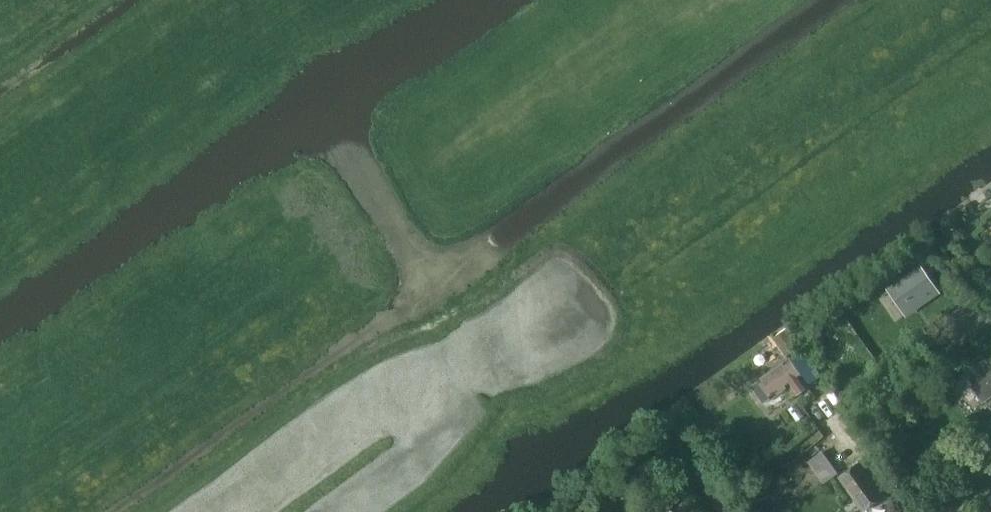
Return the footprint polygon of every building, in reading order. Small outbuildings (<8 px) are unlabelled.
[(907,315),(942,291),(923,263),(888,287),(907,315)] [(787,356),(802,345),(789,327),(774,338),(787,356)] [(760,379),(752,385),(764,403),(773,397),(773,398),(791,385),(798,394),(811,385),(791,357),(760,378),(760,379)] [(987,358),(964,374),(984,402),(990,398),(990,364),(987,358)] [(826,446),(810,455),(824,479),(840,470),(826,446)] [(864,511),(887,493),(863,460),(839,476),(864,511)]
